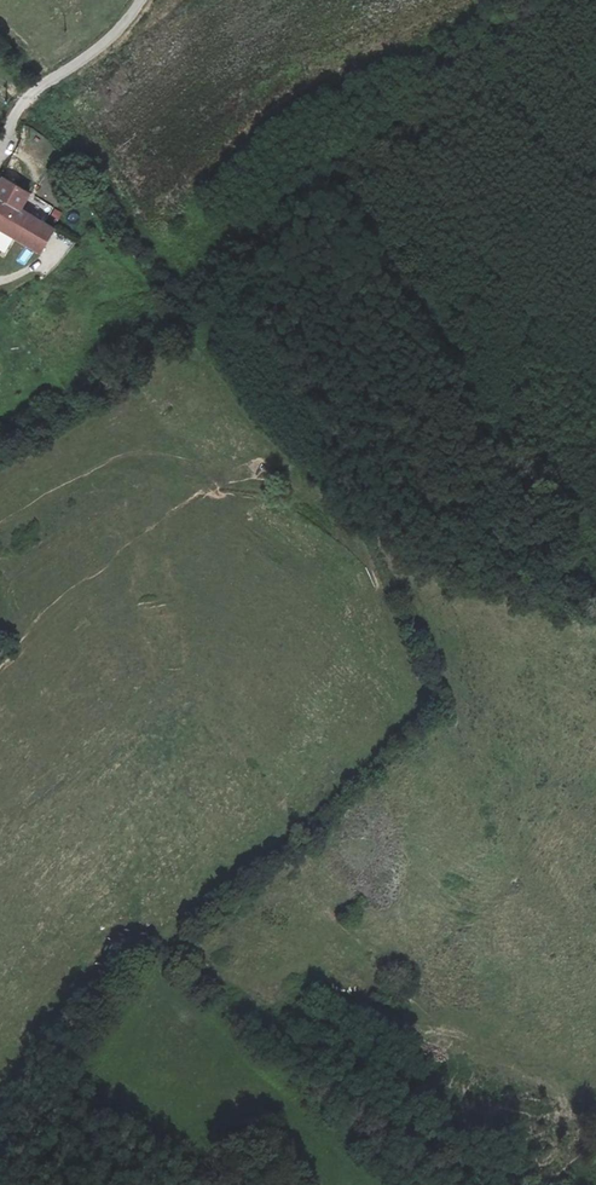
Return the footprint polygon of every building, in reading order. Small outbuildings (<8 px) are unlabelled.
[(24,211),(31,199),(0,181),(0,198),(24,211)] [(0,198),(0,229),(44,253),(57,229),(24,211),(0,198)]
